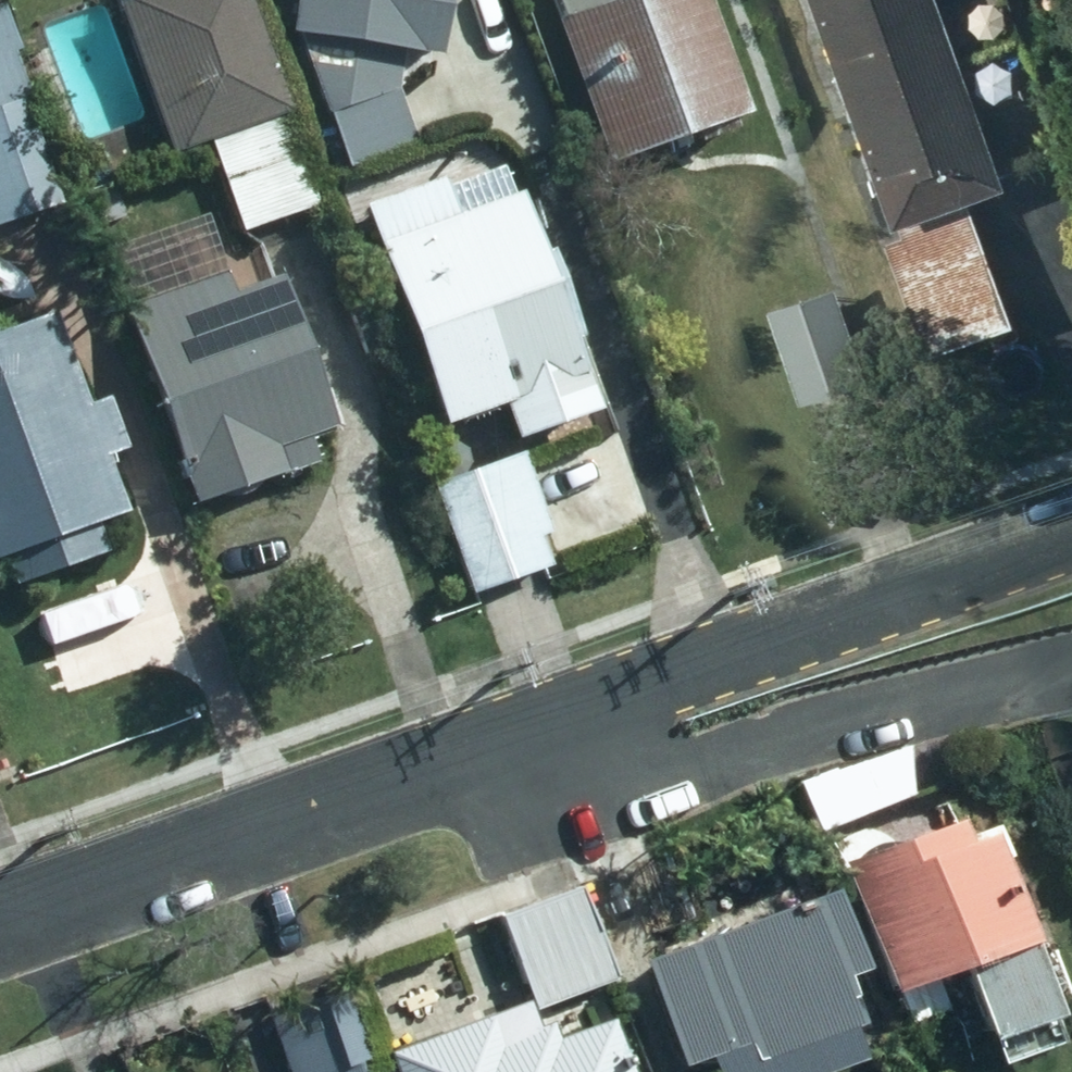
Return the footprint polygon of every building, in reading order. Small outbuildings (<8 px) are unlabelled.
[(115,10),(169,160),(214,166),(238,237),(313,211),(284,120),(289,119),(243,0),(131,0),(132,3),(115,10)] [(287,42),(297,43),(339,163),(412,139),(396,94),(400,62),(434,65),(442,0),(293,0),(287,42)] [(551,29),(605,175),(746,123),(701,0),(552,0),(562,28),(551,29)] [(841,101),(954,61),(932,0),(805,0),(841,101)] [(62,211),(0,13),(0,230),(62,211)] [(890,235),(897,232),(968,207),(1002,195),(954,61),(841,101),(890,235)] [(440,186),(357,216),(439,437),(498,416),(511,450),(595,419),(583,386),(579,387),(500,174),(443,195),(440,186)] [(1011,329),(968,207),(897,232),(902,244),(884,251),(923,360),(1011,329)] [(182,247),(110,273),(191,513),(316,472),(306,444),(330,437),(278,283),(203,309),(182,247)] [(838,283),(772,308),(809,404),(875,379),(838,283)] [(3,569),(11,596),(102,564),(94,537),(121,528),(101,469),(124,462),(104,405),(80,413),(51,325),(0,342),(0,570),(3,569)] [(523,461),(430,488),(468,599),(548,571),(539,542),(549,537),(523,461)] [(907,742),(798,780),(816,829),(909,793),(908,768),(907,742)] [(1056,1013),(992,824),(964,835),(958,815),(842,855),(887,989),(898,985),(910,1020),(948,1008),(935,971),(961,962),(987,1038),(991,1036),(1000,1061),(1056,1041),(1047,1016),(1056,1013)] [(604,874),(580,884),(607,957),(663,935),(635,861),(604,874)] [(540,898),(495,914),(531,1008),(612,978),(576,884),(540,898)] [(641,958),(680,1061),(743,1037),(756,1071),(803,1071),(854,1053),(845,1027),(856,1023),(838,974),(860,966),(830,888),(641,958)] [(267,1013),(288,1071),(363,1071),(359,1061),(371,1057),(345,986),(267,1013)] [(384,1051),(392,1071),(629,1071),(609,1015),(553,1034),(548,1020),(501,1037),(492,1012),(384,1051)]
